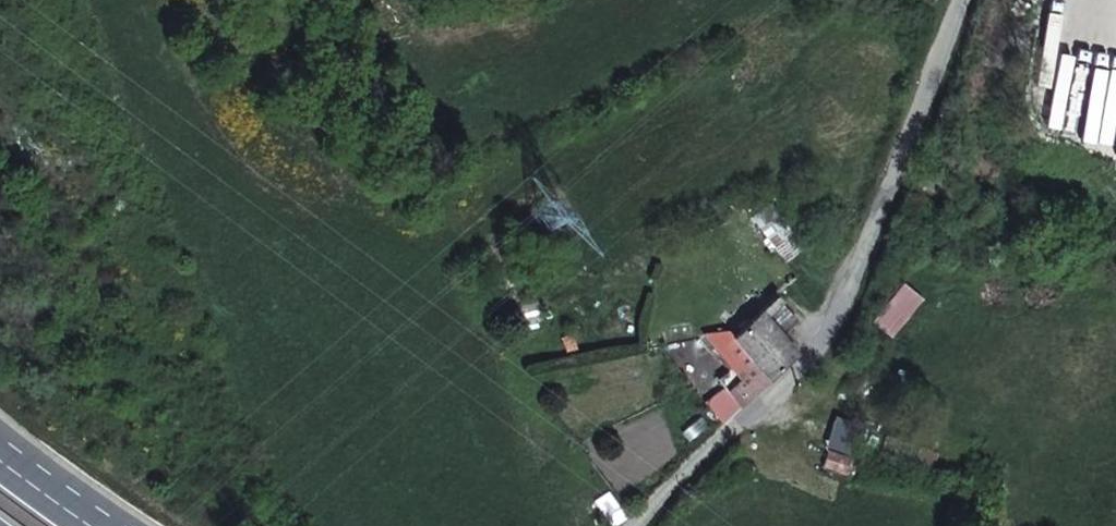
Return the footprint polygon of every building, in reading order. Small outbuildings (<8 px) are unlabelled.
[(786,295),(747,329),(738,337),(763,366),(776,380),(804,354),(789,337),(808,321),(786,295)] [(764,392),(776,380),(763,366),(751,377),(764,392)] [(727,399),(740,415),(764,392),(751,377),(727,399)]
